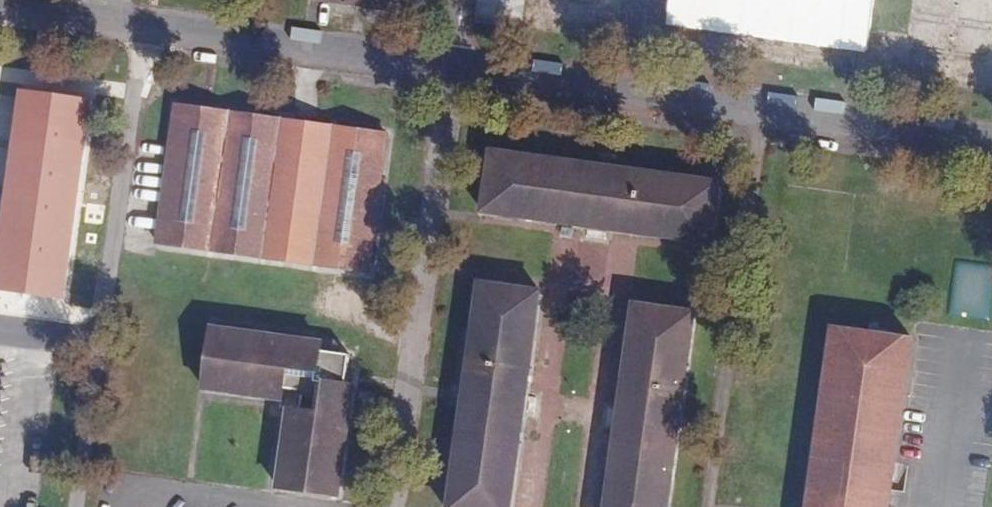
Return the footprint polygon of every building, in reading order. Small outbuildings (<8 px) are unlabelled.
[(397,0),(325,0),(396,10),(397,0)] [(660,22),(864,54),(873,0),(664,0),(660,22)] [(369,272),(385,152),(387,134),(177,105),(157,243),(369,272)] [(720,183),(553,160),(491,151),(482,212),(711,243),(720,183)] [(991,290),(991,264),(953,262),(951,315),(991,317),(991,290)] [(540,291),(480,283),(449,506),(511,506),(540,291)] [(606,506),(668,506),(694,312),(634,304),(606,506)] [(893,482),(913,339),(833,327),(808,506),(890,506),(893,482)] [(322,343),(212,329),(204,388),(267,397),(267,395),(282,397),(284,388),(298,390),(297,395),(303,396),(300,411),(291,410),(289,424),(287,425),(278,488),(338,496),(353,386),(346,385),(350,355),(321,351),(322,343)]
